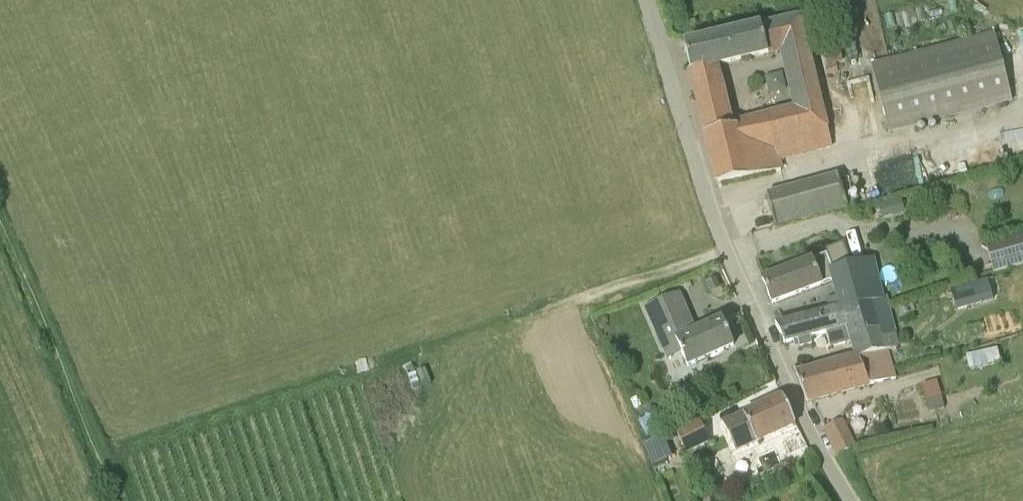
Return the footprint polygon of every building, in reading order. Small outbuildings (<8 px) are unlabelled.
[(800,18),(685,45),(692,74),(720,68),(769,56),(770,57),(780,55),(808,49),(800,18)] [(872,64),(890,133),(1012,101),(995,32),(872,64)] [(793,107),(767,113),(778,159),(831,147),(808,49),(780,55),(793,107)] [(692,74),(705,128),(734,121),(720,68),(692,74)] [(705,128),(719,185),(781,171),(778,159),(767,113),(734,121),(705,128)] [(988,154),(1022,150),(1022,130),(985,135),(988,154)] [(839,175),(767,195),(776,228),(847,208),(839,175)] [(994,273),(1022,265),(1022,233),(986,243),(994,273)] [(842,308),(831,311),(839,329),(848,327),(852,338),(879,331),(882,339),(895,335),(888,308),(908,303),(939,292),(938,286),(955,282),(947,258),(933,262),(927,244),(852,264),(843,242),(825,250),(827,254),(792,267),(763,279),(773,303),(835,279),(842,308)] [(990,279),(954,289),(960,310),(996,299),(990,279)] [(734,345),(723,320),(690,334),(683,320),(688,318),(678,294),(647,307),(665,347),(677,341),(688,366),(734,345)] [(831,311),(776,326),(785,344),(798,340),(800,347),(812,343),(810,337),(832,331),(836,344),(852,339),(852,338),(848,327),(839,329),(831,311)] [(860,359),(887,352),(898,348),(895,335),(882,339),(879,331),(852,338),(852,339),(857,358),(860,358),(860,359)] [(973,370),(1003,361),(999,347),(969,355),(973,370)] [(857,358),(797,375),(807,402),(896,378),(887,352),(860,359),(860,358),(857,358)] [(942,396),(942,395),(938,380),(923,384),(931,412),(940,410),(936,398),(942,396)] [(735,451),(796,424),(784,398),(724,425),(735,451)] [(858,446),(844,418),(825,428),(838,454),(858,446)] [(677,430),(682,440),(687,452),(709,442),(699,420),(677,430)]
